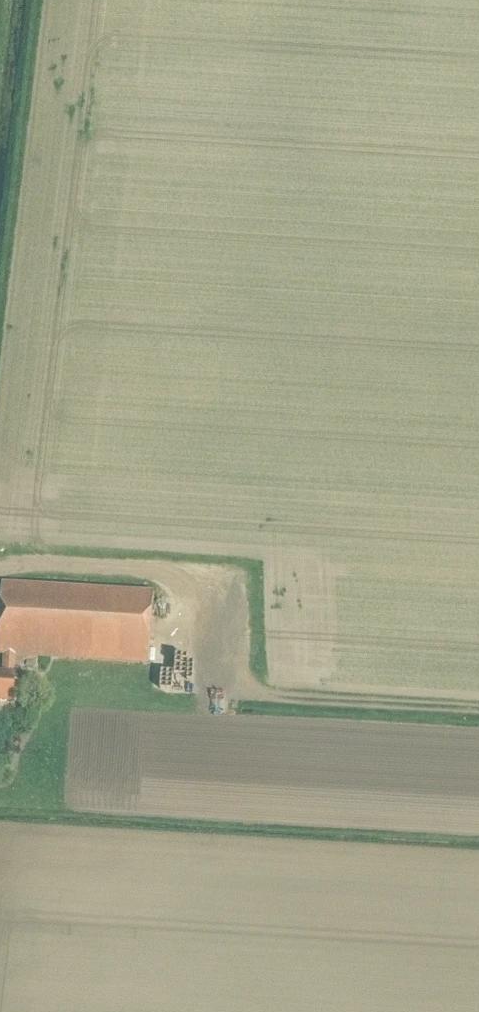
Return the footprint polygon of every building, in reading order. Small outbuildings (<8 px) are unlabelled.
[(15,704),(17,675),(16,675),(17,657),(151,665),(155,593),(3,585),(0,630),(0,656),(5,656),(4,674),(0,674),(0,703),(15,704)]
